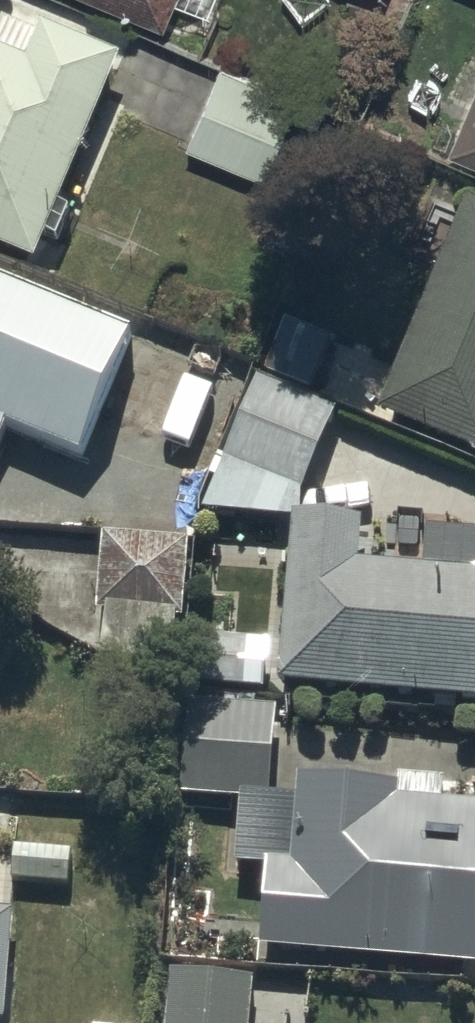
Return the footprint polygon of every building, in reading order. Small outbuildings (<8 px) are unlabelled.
[(162,20),(170,0),(114,0),(162,20)] [(34,261),(120,56),(41,23),(26,59),(0,48),(0,246),(34,261)] [(218,62),(184,142),(276,180),(309,100),(218,62)] [(474,159),(474,81),(447,148),(474,159)] [(474,452),(474,203),(468,200),(380,413),(474,452)] [(0,279),(0,442),(7,425),(83,455),(131,334),(0,279)] [(286,323),(266,372),(311,391),(331,342),(286,323)] [(224,459),(303,492),(337,410),(258,378),(224,459)] [(113,489),(109,524),(173,532),(177,496),(113,489)] [(474,701),(474,572),(358,562),(362,521),(294,515),(280,685),(474,701)] [(189,542),(103,535),(97,611),(183,618),(189,542)] [(190,639),(190,694),(247,694),(248,639),(190,639)] [(182,796),(270,803),(277,709),(189,703),(182,796)] [(261,950),(474,967),(474,805),(399,799),(400,787),(299,779),(292,865),(268,864),(261,950)] [(13,881),(69,885),(72,852),(15,847),(13,881)] [(0,1022),(6,1022),(14,912),(0,911),(0,1022)] [(254,981),(159,972),(154,1022),(250,1022),(254,981)]
